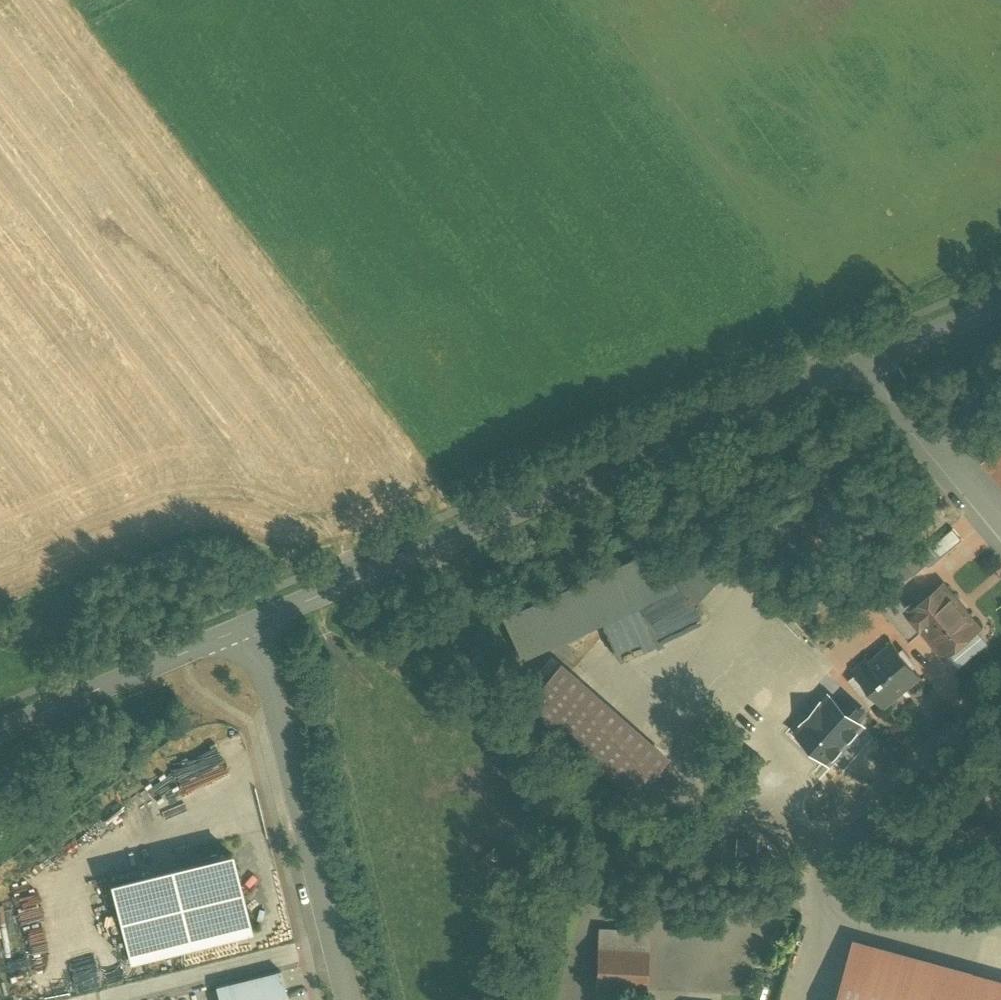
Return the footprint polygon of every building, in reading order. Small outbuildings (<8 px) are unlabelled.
[(930,543),(940,556),(963,539),(953,526),(930,543)] [(730,567),(696,534),(664,567),(699,600),(730,567)] [(908,575),(931,557),(919,541),(895,558),(908,575)] [(656,623),(699,600),(664,567),(656,545),(500,614),(520,658),(639,605),(656,623)] [(979,628),(944,586),(911,613),(910,614),(923,630),(945,656),(979,628)] [(911,613),(898,597),(884,609),(910,641),(923,630),(910,614),(911,613)] [(893,644),(870,663),(867,659),(853,670),(884,707),(920,677),(893,644)] [(559,664),(527,701),(633,795),(665,758),(559,664)] [(857,712),(833,732),(851,753),(874,733),(857,712)] [(114,876),(133,956),(246,928),(227,848),(114,876)] [(649,929),(598,927),(595,988),(646,991),(649,929)] [(836,999),(1000,999),(1000,978),(853,939),(836,999)] [(216,986),(219,999),(288,999),(281,970),(216,986)]
